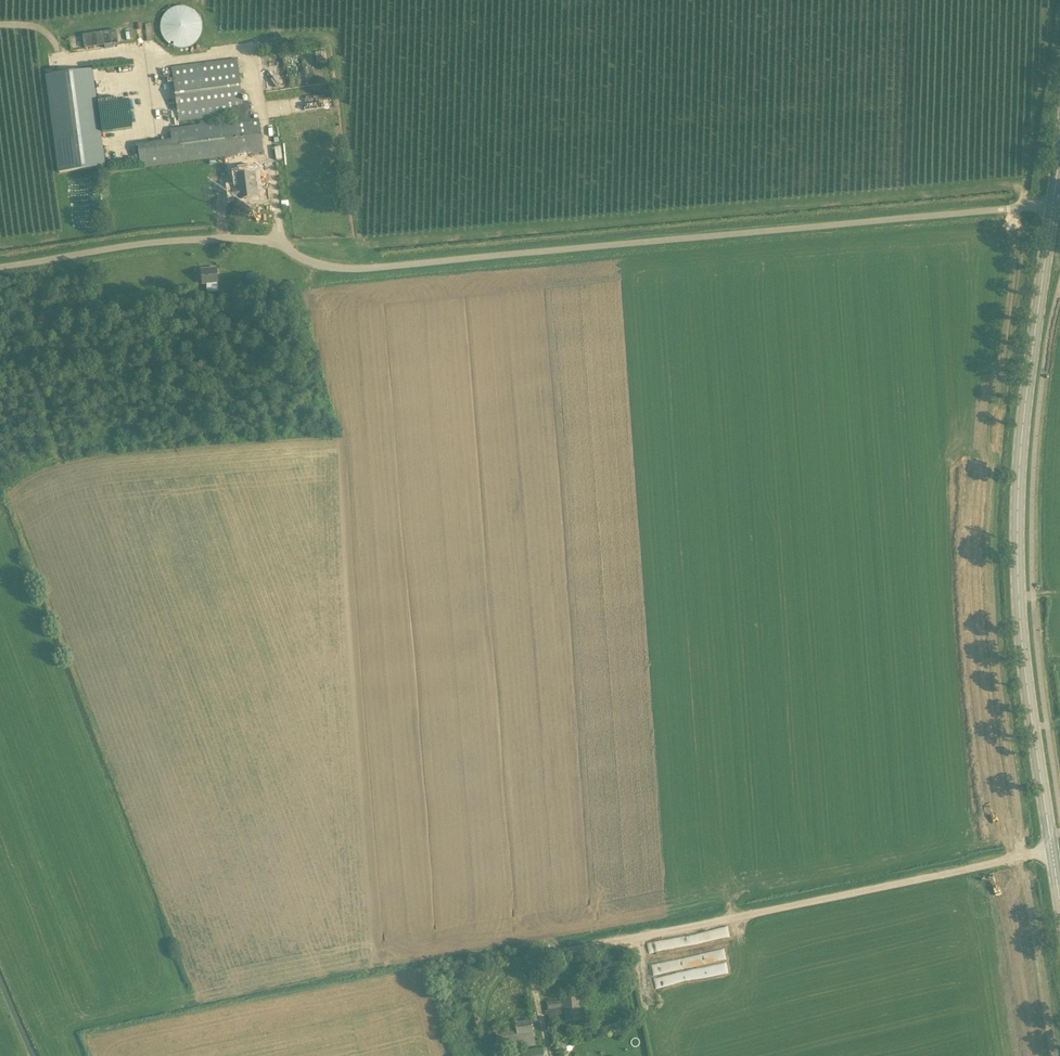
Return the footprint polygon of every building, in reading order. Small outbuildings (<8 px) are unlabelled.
[(160,27),(161,33),(163,38),(167,43),(172,46),(178,48),(184,48),(189,46),(194,43),(198,38),(201,33),(202,27),(201,21),(198,16),(194,11),(189,8),(184,6),(178,6),(172,8),(167,11),(163,16),(161,21),(160,27)] [(132,21),(76,28),(78,52),(135,45),(132,21)] [(296,86),(325,82),(323,65),(328,65),(326,50),(311,53),(313,69),(307,70),(306,64),(293,66),(296,86)] [(140,169),(237,156),(252,154),(263,153),(258,119),(250,120),(248,103),(243,103),(236,59),(171,68),(178,122),(232,115),(233,120),(169,129),(171,140),(137,144),(140,169)] [(94,71),(96,87),(120,83),(118,67),(103,69),(105,79),(97,81),(95,71),(94,71)] [(105,167),(92,70),(45,76),(58,173),(105,167)] [(252,174),(251,165),(238,166),(239,175),(238,175),(239,188),(232,189),(233,200),(258,198),(255,173),(252,174)] [(202,284),(206,283),(207,293),(218,292),(217,283),(216,268),(201,270),(202,284)] [(258,274),(246,275),(247,286),(259,285),(258,274)] [(706,938),(690,941),(691,947),(707,943),(706,938)] [(714,950),(716,961),(736,957),(734,946),(714,950)] [(580,1019),(577,995),(564,996),(564,1001),(560,1003),(560,1001),(546,1003),(548,1016),(565,1014),(566,1021),(580,1019)] [(535,1045),(532,1031),(530,1020),(514,1022),(494,1025),(498,1051),(535,1045)] [(569,1031),(553,1034),(554,1041),(570,1038),(569,1031)]
